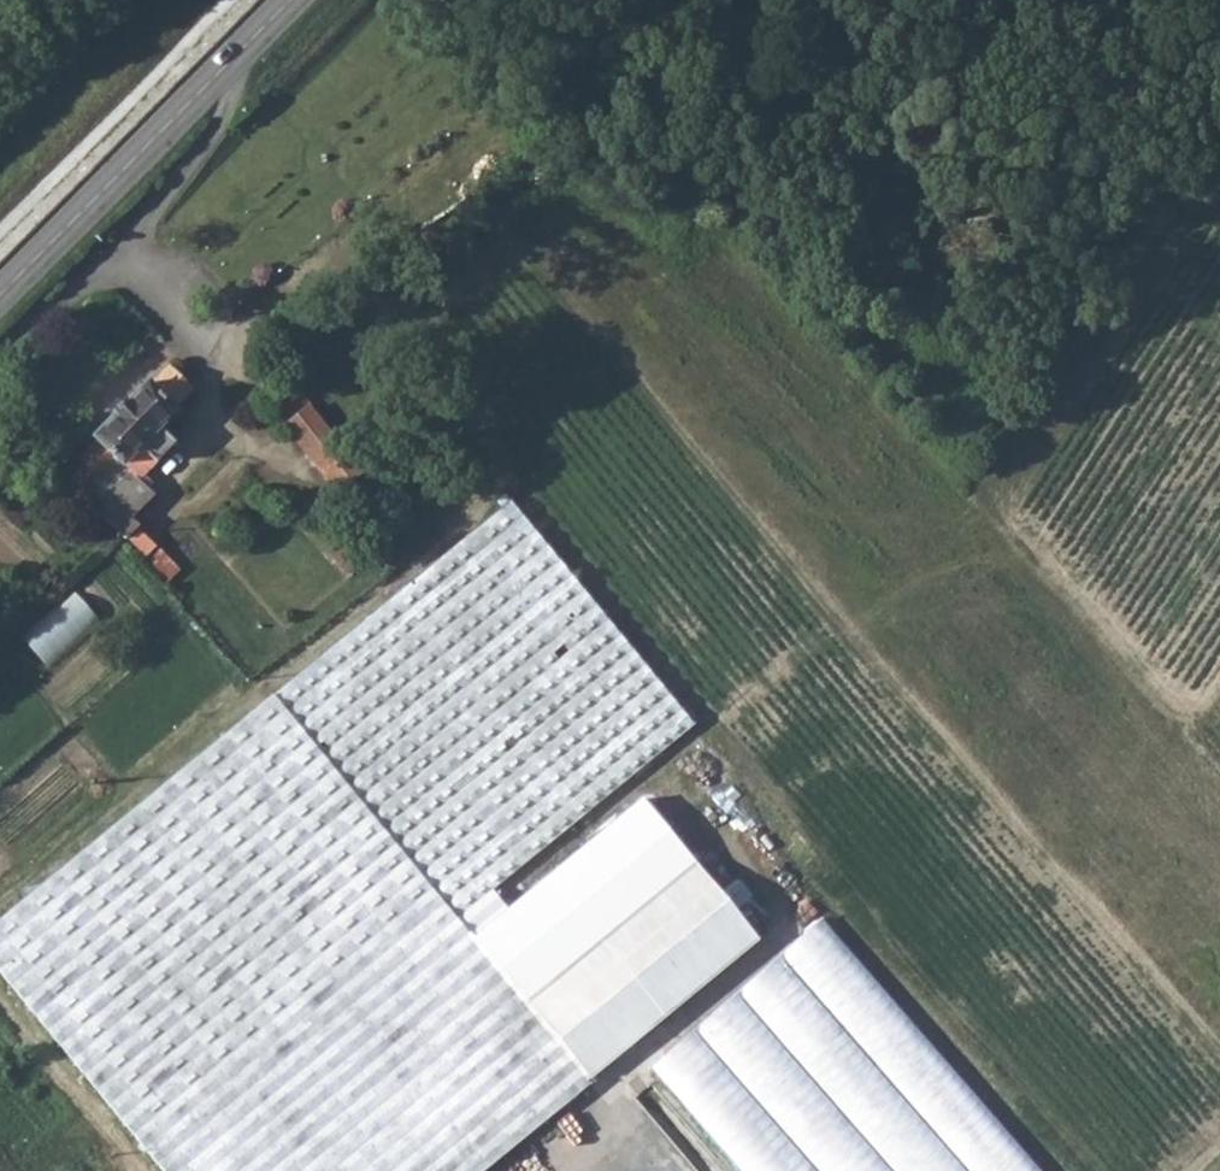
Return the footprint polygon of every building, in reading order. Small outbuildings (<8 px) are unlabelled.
[(86,491),(82,496),(111,525),(118,530),(156,494),(142,478),(177,441),(160,424),(177,407),(175,404),(191,386),(169,364),(152,381),(149,378),(94,436),(97,439),(80,456),(87,463),(73,477),(86,491)] [(263,396),(285,423),(338,488),(361,469),(334,436),(309,405),(304,408),(281,380),(263,396)] [(581,815),(693,722),(595,599),(516,500),(391,600),(299,672),(221,734),(133,806),(0,914),(0,960),(172,1170),(481,1170),(556,1110),(592,1081),(589,1077),(527,1001),(564,970),(505,901),(495,891),(493,886),(581,815)] [(505,901),(564,970),(698,860),(640,797),(505,901)] [(564,970),(527,1001),(589,1077),(761,936),(698,860),(564,970)] [(820,918),(649,1063),(742,1170),(1042,1170),(820,918)]
